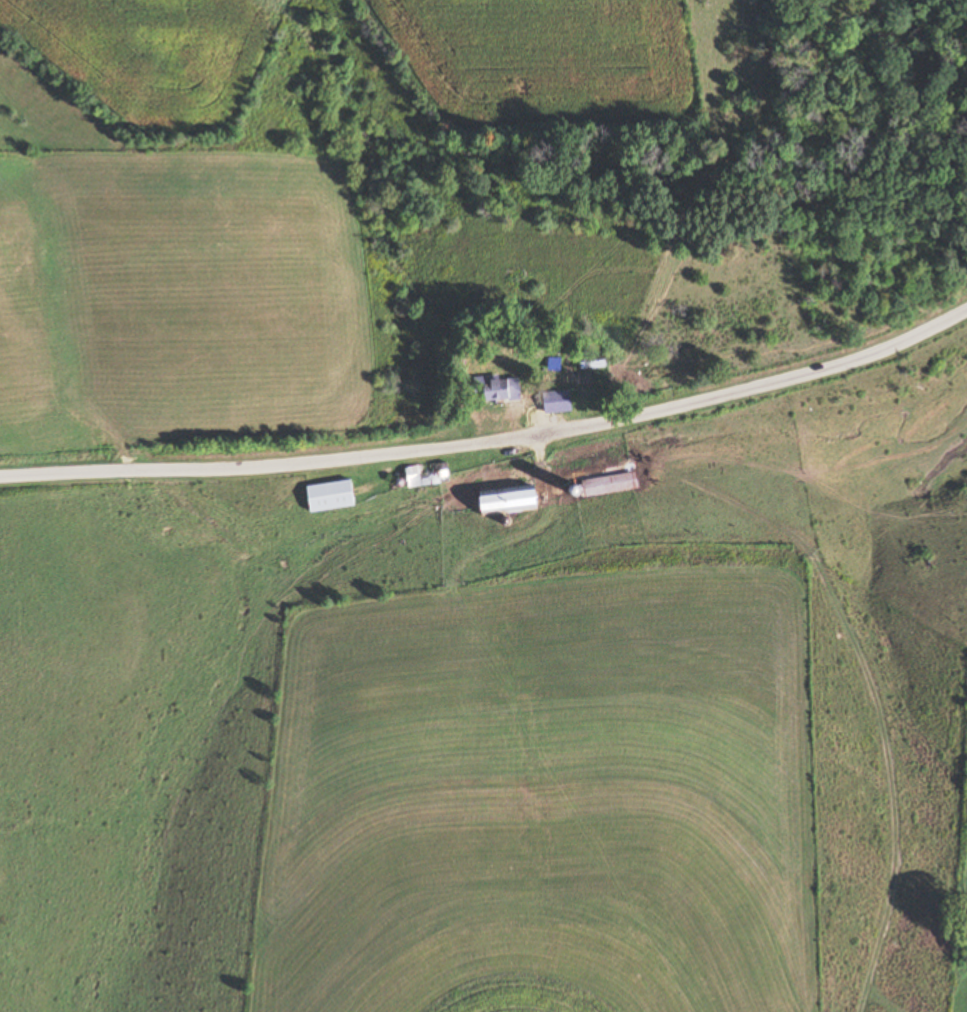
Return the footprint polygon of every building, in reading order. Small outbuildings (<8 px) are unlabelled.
[(515,380),(476,380),(476,402),(515,402),(515,380)] [(536,394),(538,415),(569,412),(567,391),(536,394)] [(581,481),(584,498),(637,489),(634,472),(581,481)] [(300,487),(303,513),(348,508),(346,482),(300,487)] [(537,509),(535,490),(469,496),(471,515),(537,509)]
